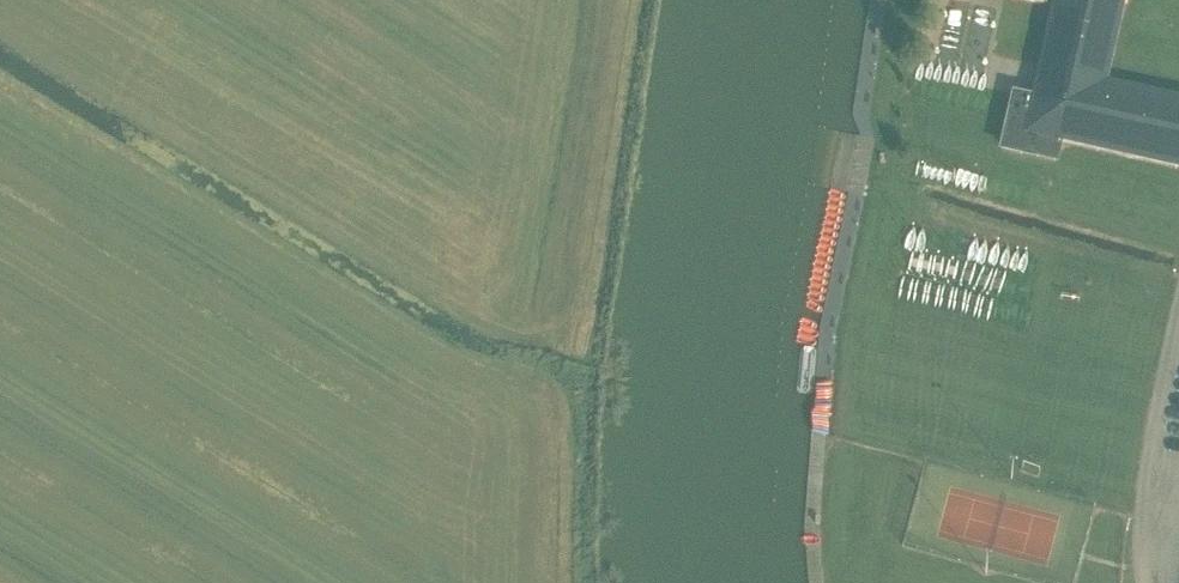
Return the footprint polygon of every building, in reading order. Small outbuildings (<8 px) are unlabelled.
[(1035,98),(1016,94),(1005,147),(1057,158),(1061,140),(1178,165),(1178,97),(1107,81),(1124,0),(1056,0),(1035,98)]
